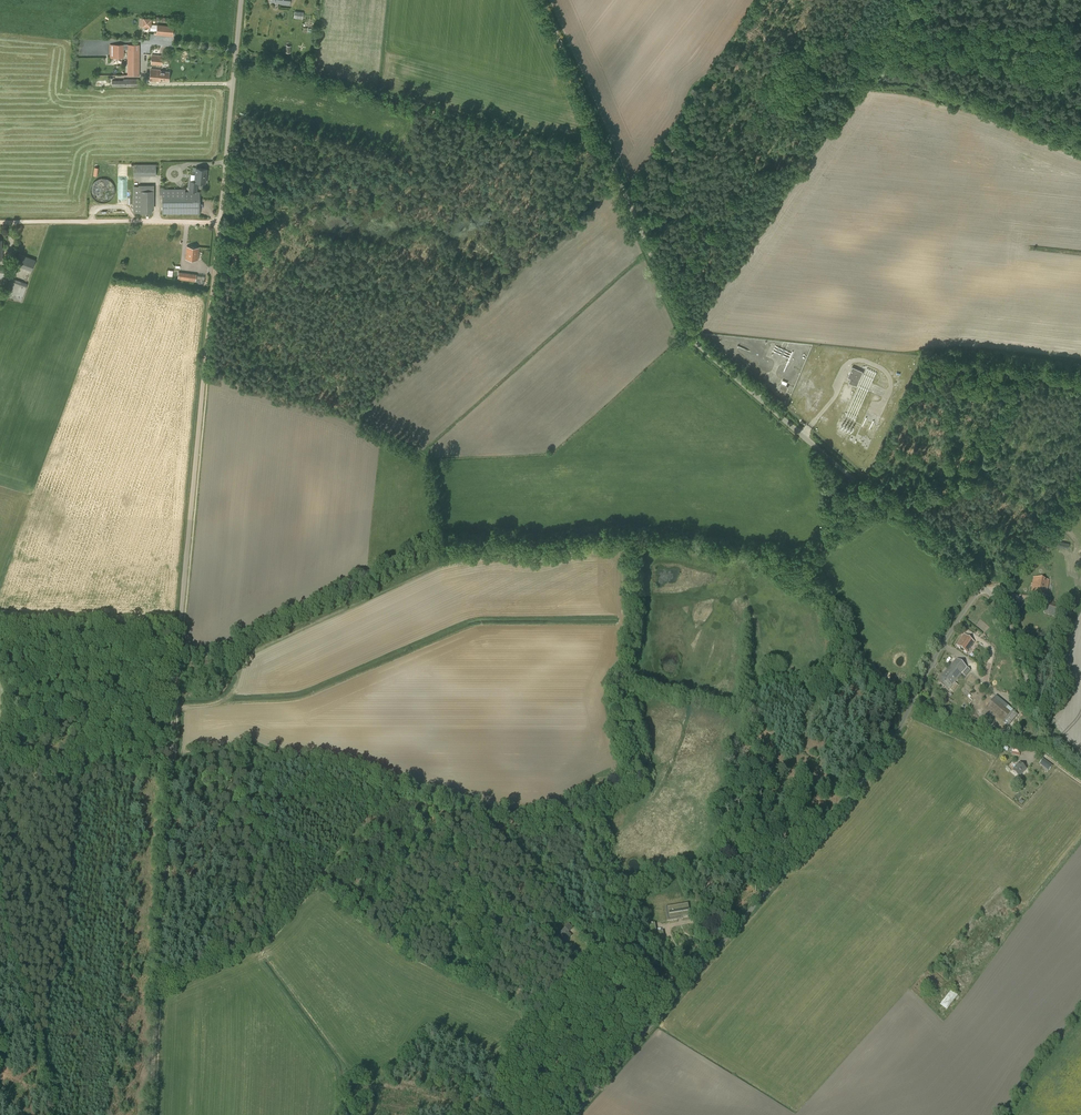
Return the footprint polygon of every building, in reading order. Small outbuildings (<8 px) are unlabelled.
[(294,18),(302,19),(303,12),(294,11),(294,18)] [(152,18),(143,17),(142,26),(151,27),(152,18)] [(157,31),(157,35),(173,37),(174,28),(151,25),(150,30),(157,31)] [(124,49),(128,49),(127,75),(139,76),(140,45),(110,44),(110,58),(112,58),(111,60),(113,60),(113,58),(124,58),(124,49)] [(152,54),(151,64),(162,65),(163,55),(152,54)] [(151,68),(149,80),(156,81),(156,80),(169,81),(170,71),(160,70),(160,69),(151,68)] [(156,164),(134,164),(134,175),(156,175),(156,164)] [(207,169),(196,168),(195,182),(205,183),(207,169)] [(91,187),(91,191),(92,195),(94,198),(97,201),(101,202),(105,202),(108,201),(112,199),(114,195),(115,191),(115,187),(113,184),(110,181),(107,179),(103,178),(99,179),(95,180),(93,183),(91,187)] [(190,182),(189,190),(196,191),(197,183),(190,182)] [(133,213),(152,213),(152,209),(154,209),(154,185),(138,185),(138,186),(136,186),(133,186),(133,213)] [(162,188),(162,214),(200,214),(200,191),(186,191),(186,188),(162,188)] [(186,259),(197,260),(199,247),(187,246),(186,259)] [(14,264),(31,271),(36,260),(18,253),(14,264)] [(178,280),(179,280),(183,280),(183,281),(196,282),(196,274),(179,272),(178,280)] [(27,284),(10,277),(4,295),(22,301),(27,284)] [(849,383),(857,386),(863,372),(852,367),(847,377),(850,379),(849,383)] [(779,386),(780,387),(779,391),(785,393),(788,386),(781,383),(779,386)] [(1049,477),(1032,498),(1038,503),(1055,482),(1049,477)] [(1049,580),(1033,578),(1031,593),(1047,596),(1049,580)] [(1047,601),(1045,610),(1044,613),(1055,617),(1056,615),(1059,605),(1047,601)] [(966,653),(967,653),(970,648),(975,642),(964,634),(956,646),(966,653)] [(942,677),(938,682),(948,690),(962,674),(965,677),(970,670),(956,659),(942,677)] [(907,683),(901,680),(898,685),(905,688),(907,683)] [(982,713),(1004,731),(1018,715),(996,696),(982,713)] [(1014,748),(1013,755),(1020,756),(1021,749),(1014,748)] [(1045,759),(1041,764),(1051,772),(1055,766),(1045,759)] [(1019,763),(1012,771),(1019,777),(1026,769),(1019,763)] [(688,903),(667,907),(669,919),(678,918),(678,916),(681,915),(681,917),(690,916),(688,903)] [(655,923),(648,924),(649,933),(650,940),(656,940),(658,939),(664,938),(663,931),(657,932),(655,923)] [(569,925),(560,934),(567,940),(571,936),(567,933),(572,928),(569,925)]
